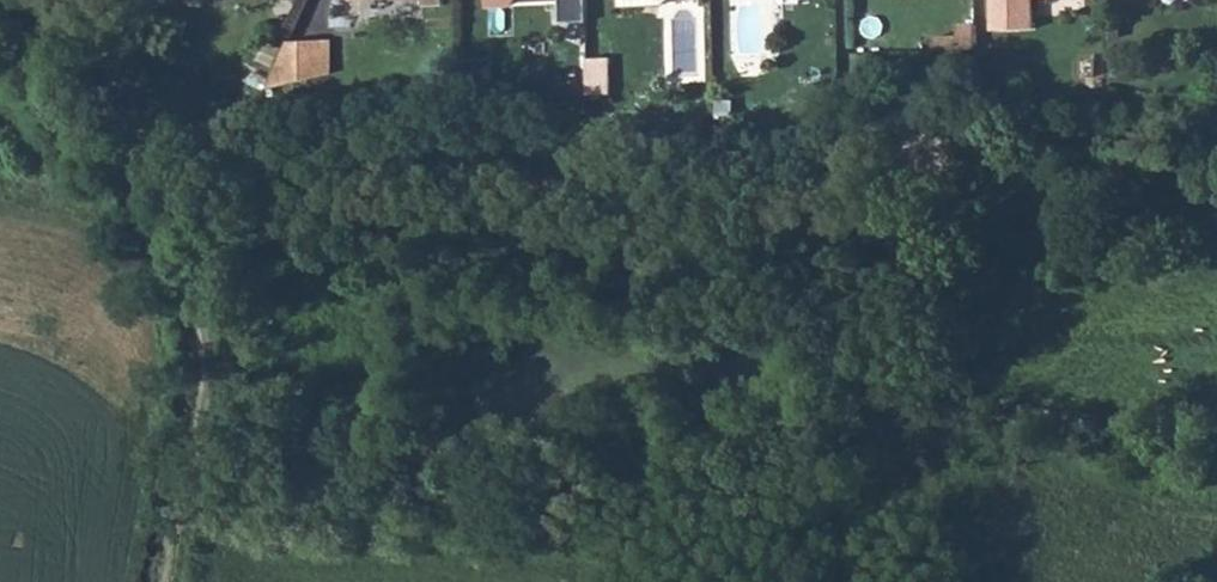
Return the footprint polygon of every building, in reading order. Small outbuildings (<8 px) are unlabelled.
[(561,23),(587,22),(587,0),(560,0),(561,23)] [(995,31),(1036,29),(1034,0),(994,0),(995,31)] [(960,26),(961,37),(962,49),(979,48),(978,25),(960,26)] [(937,38),(937,50),(962,49),(961,37),(937,38)] [(312,41),(314,79),(332,74),(331,40),(312,41)] [(267,90),(314,79),(312,41),(289,42),(267,90)] [(589,59),(591,95),(613,94),(611,58),(589,59)]
